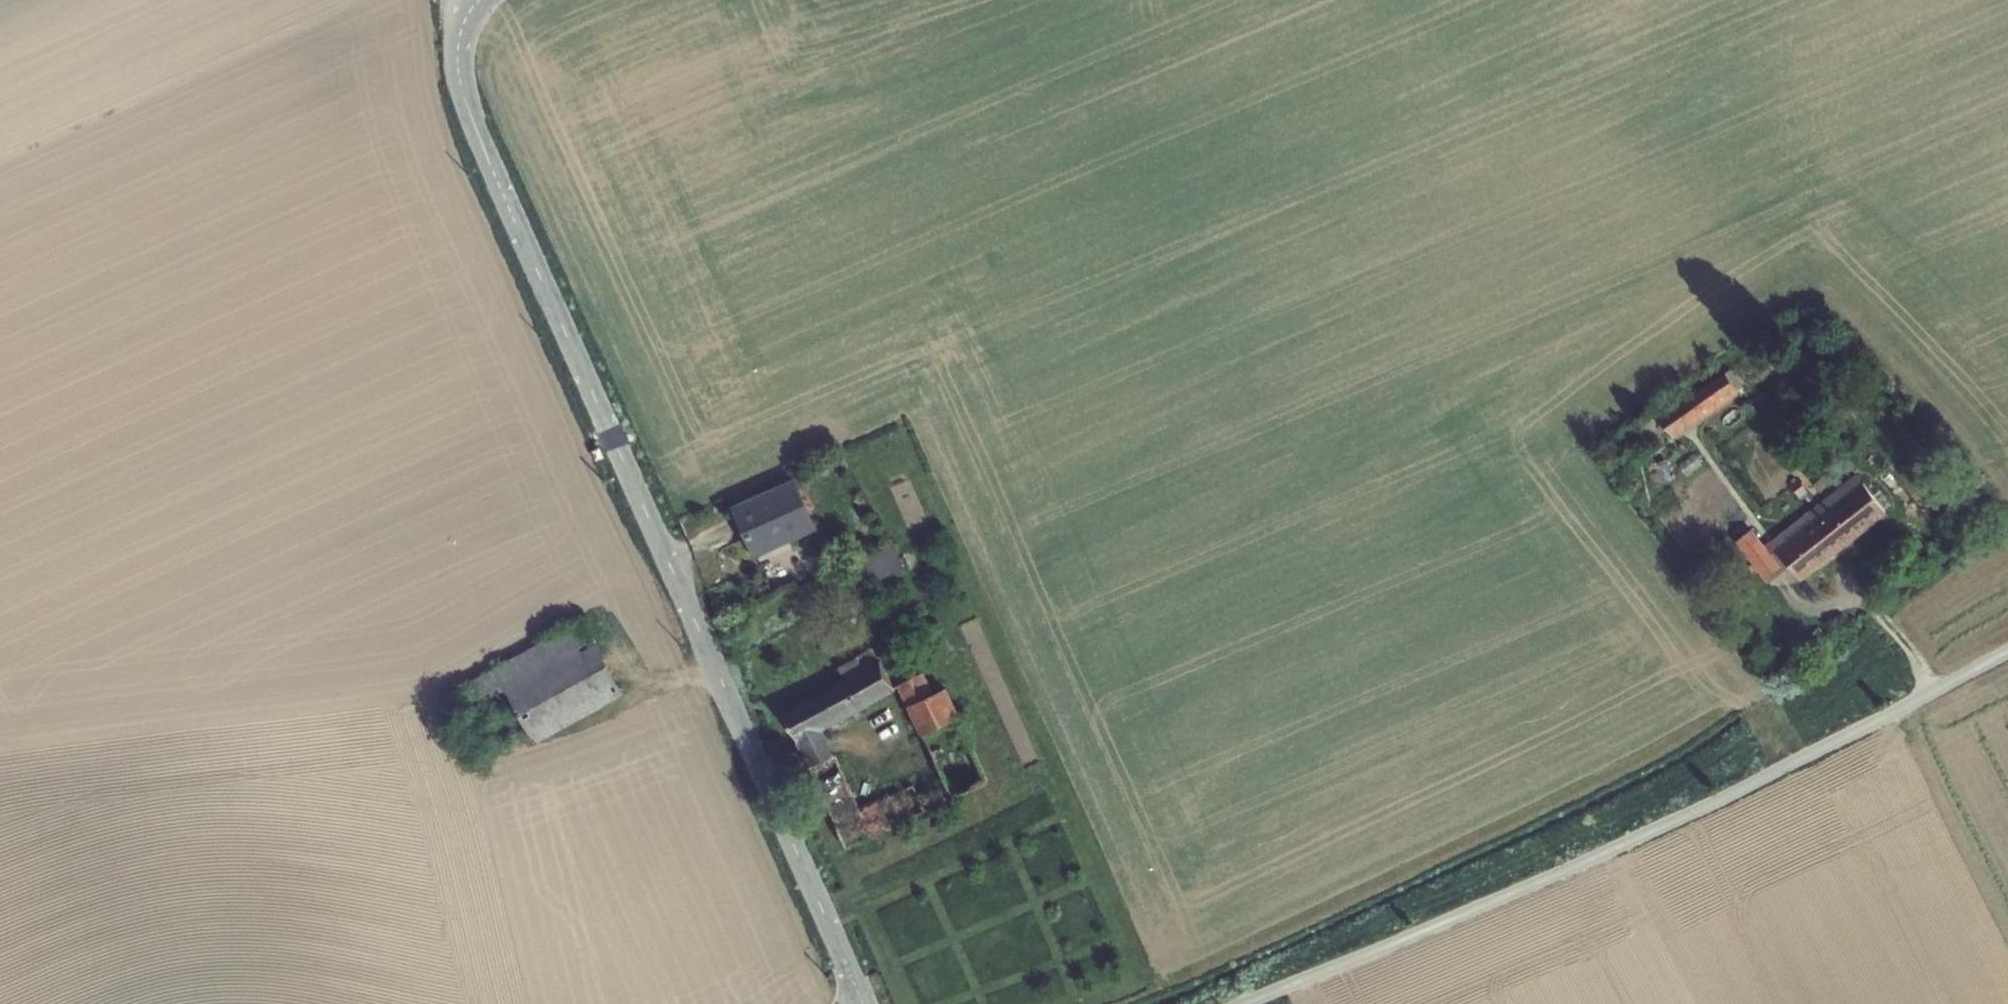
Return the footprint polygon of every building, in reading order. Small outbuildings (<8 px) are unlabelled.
[(1674,440),(1739,397),(1725,373),(1697,392),(1696,392),(1674,408),(1668,400),(1651,413),(1674,440)] [(733,502),(755,555),(820,528),(799,475),(733,502)] [(1856,475),(1781,533),(1787,542),(1861,484),(1856,475)] [(1775,551),(1801,583),(1889,516),(1862,484),(1861,484),(1787,542),(1775,551)] [(1768,585),(1784,571),(1752,530),(1735,543),(1768,585)] [(508,685),(535,740),(626,695),(588,620),(474,677),(484,697),(508,685)] [(838,664),(845,680),(784,709),(811,767),(838,755),(825,725),(897,692),(876,646),(838,664)] [(964,714),(948,684),(938,689),(927,669),(898,684),(924,734),(964,714)] [(824,782),(846,844),(915,819),(904,789),(859,805),(847,774),(824,782)]
